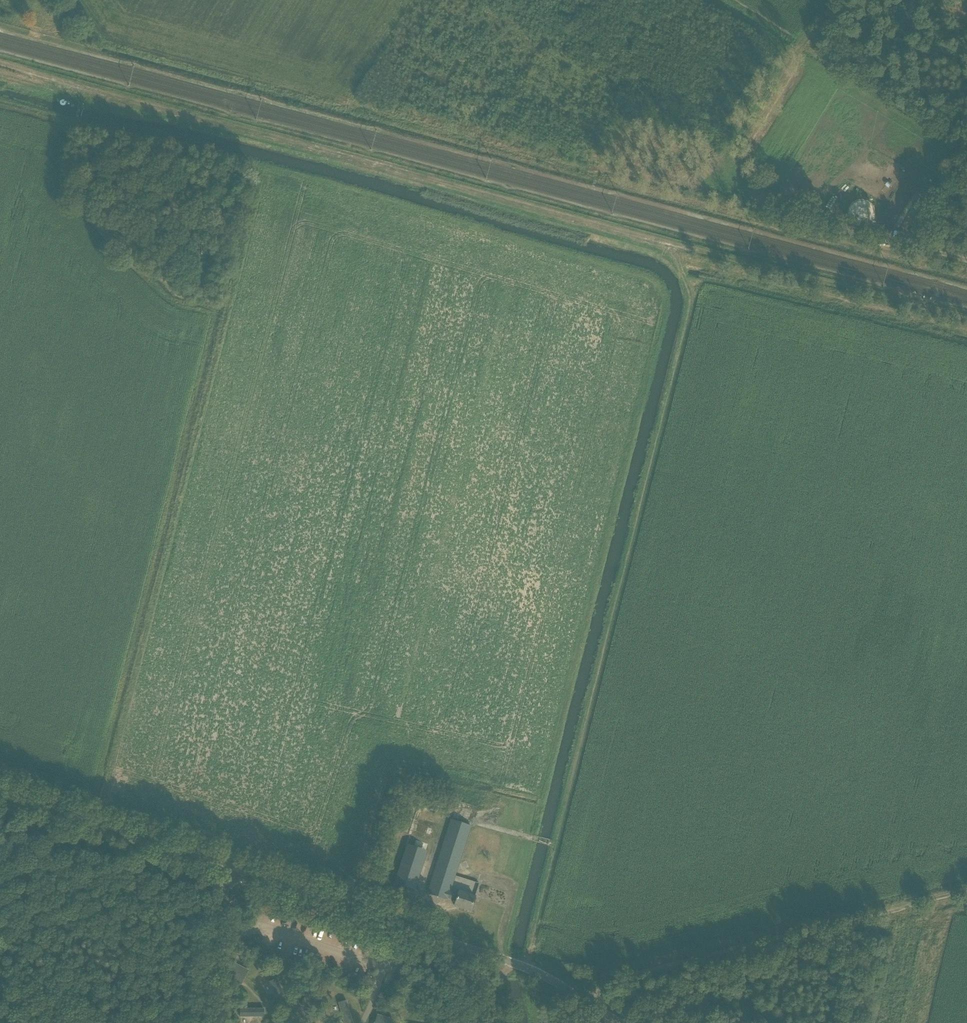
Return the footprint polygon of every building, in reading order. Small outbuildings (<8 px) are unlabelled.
[(915,204),(924,210),(932,196),(923,191),(915,204)] [(454,906),(470,911),(475,897),(450,890),(470,827),(451,821),(431,884),(428,894),(447,900),(447,899),(456,901),(454,906)] [(394,857),(386,881),(414,890),(422,867),(394,857)] [(269,981),(274,998),(283,995),(278,978),(269,981)] [(301,1005),(310,1009),(312,1003),(304,999),(301,1005)] [(341,1022),(352,1022),(348,1000),(337,1002),(341,1022)] [(248,1016),(264,1016),(264,1007),(248,1008),(248,1016)] [(394,1018),(377,1013),(374,1022),(392,1022),(394,1018)]
